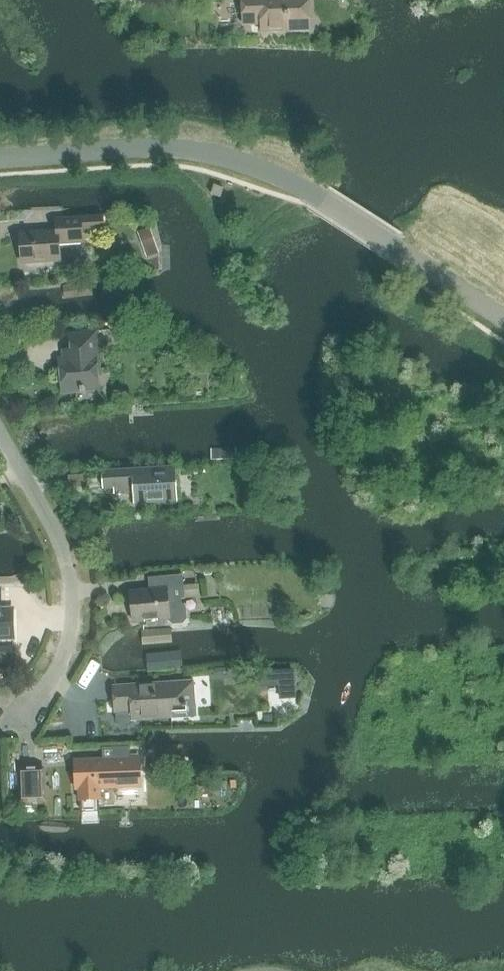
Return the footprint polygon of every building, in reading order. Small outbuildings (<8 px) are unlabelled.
[(243,25),(261,25),(262,33),(310,31),(309,0),(243,0),(243,25)] [(221,197),(224,188),(214,185),(211,194),(221,197)] [(56,218),(57,230),(21,233),(23,264),(60,261),(59,245),(84,244),(84,232),(103,231),(102,216),(56,218)] [(149,229),(137,233),(141,244),(153,240),(149,229)] [(63,393),(99,389),(97,374),(99,373),(98,361),(100,361),(97,331),(81,333),(81,335),(71,336),(72,351),(64,351),(65,359),(60,360),(63,393)] [(237,448),(211,449),(211,460),(236,459),(237,448)] [(178,501),(176,467),(102,471),(103,489),(133,487),(134,504),(178,501)] [(270,473),(267,478),(269,483),(275,483),(278,479),(276,474),(270,473)] [(84,504),(75,507),(80,519),(89,515),(84,504)] [(198,586),(184,587),(183,575),(148,578),(150,591),(130,593),(133,622),(169,618),(169,621),(173,624),(183,623),(186,619),(185,607),(181,604),(181,599),(185,599),(185,597),(198,596),(198,586)] [(14,634),(13,620),(1,620),(0,591),(0,637),(14,636),(14,634)] [(15,664),(15,646),(0,646),(0,664),(15,664)] [(297,697),(296,669),(267,670),(268,686),(281,685),(281,698),(297,697)] [(197,719),(194,681),(113,687),(115,717),(117,717),(117,725),(126,730),(133,725),(133,722),(197,719)] [(146,760),(183,759),(182,744),(146,746),(146,760)] [(103,759),(76,760),(77,790),(78,790),(78,800),(102,799),(102,789),(140,788),(139,757),(130,758),(130,747),(102,748),(103,759)] [(44,770),(36,771),(19,771),(20,800),(37,800),(45,800),(44,770)] [(210,778),(197,779),(197,791),(210,791),(210,778)]
